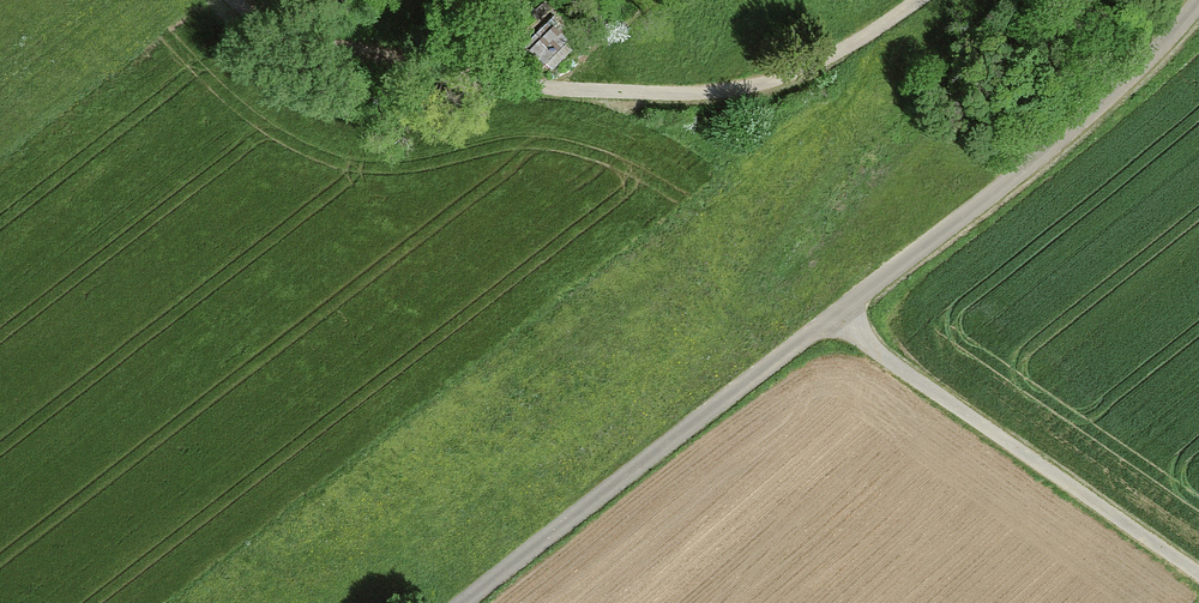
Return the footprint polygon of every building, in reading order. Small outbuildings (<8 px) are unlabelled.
[(548,59),(559,69),(572,55),(562,45),(548,59)]
